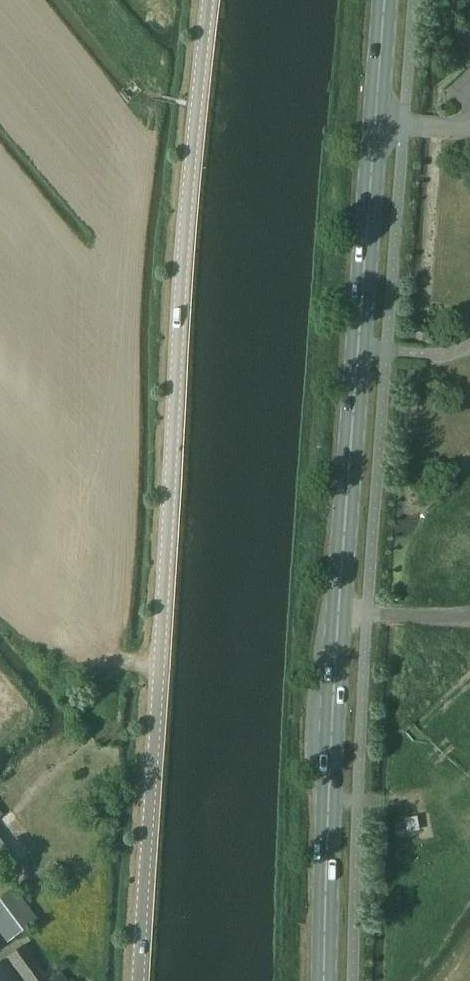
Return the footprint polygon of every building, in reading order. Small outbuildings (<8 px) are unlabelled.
[(20,867),(0,839),(0,874),(4,879),(20,867)] [(6,942),(38,918),(13,888),(0,898),(0,933),(6,942)] [(58,973),(48,980),(22,945),(6,957),(24,980),(64,980),(58,973)] [(2,959),(0,961),(0,980),(18,980),(2,959)]
